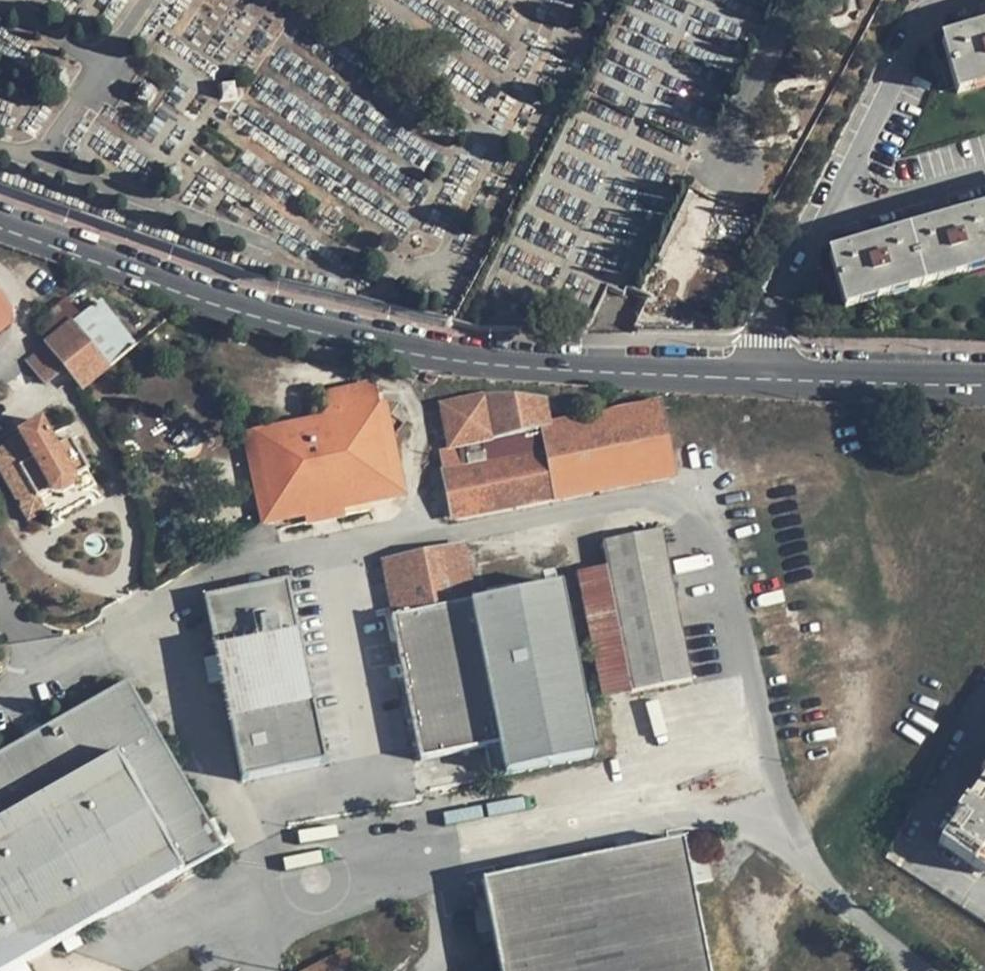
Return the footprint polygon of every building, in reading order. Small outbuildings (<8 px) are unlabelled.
[(984,82),(984,25),(940,36),(953,90),(984,82)] [(830,254),(844,307),(984,270),(984,212),(830,254)] [(128,349),(95,311),(25,360),(43,384),(65,368),(80,387),(128,349)] [(387,405),(372,407),(368,382),(325,388),(328,411),(244,429),(262,523),(405,494),(387,405)] [(487,441),(480,396),(439,403),(448,447),(487,441)] [(546,399),(480,396),(487,441),(538,432),(551,429),(546,399)] [(665,442),(658,408),(551,429),(538,432),(554,492),(669,470),(665,442)] [(81,471),(67,442),(55,448),(40,422),(18,434),(20,438),(0,449),(0,475),(25,520),(42,510),(36,497),(45,492),(57,495),(68,489),(69,478),(81,471)] [(487,441),(448,447),(438,449),(452,516),(555,497),(554,492),(538,432),(487,441)] [(682,675),(652,528),(596,541),(600,563),(625,688),(682,675)] [(380,566),(391,620),(467,605),(455,547),(380,566)] [(625,688),(600,563),(568,569),(594,693),(625,688)] [(203,601),(214,653),(297,635),(286,583),(203,601)] [(556,584),(467,605),(495,749),(500,774),(592,752),(556,584)] [(495,749),(467,605),(391,620),(388,621),(418,764),(495,749)] [(325,767),(297,635),(214,653),(242,785),(325,767)] [(128,691),(0,759),(0,825),(116,761),(181,876),(219,855),(128,691)] [(116,761),(0,825),(0,970),(5,970),(181,876),(116,761)] [(984,863),(984,770),(965,799),(963,798),(954,811),(956,812),(938,840),(981,869),(984,863)] [(580,858),(603,970),(705,970),(679,839),(580,858)] [(482,877),(500,970),(603,970),(580,858),(482,877)] [(340,953),(305,970),(350,970),(340,953)]
